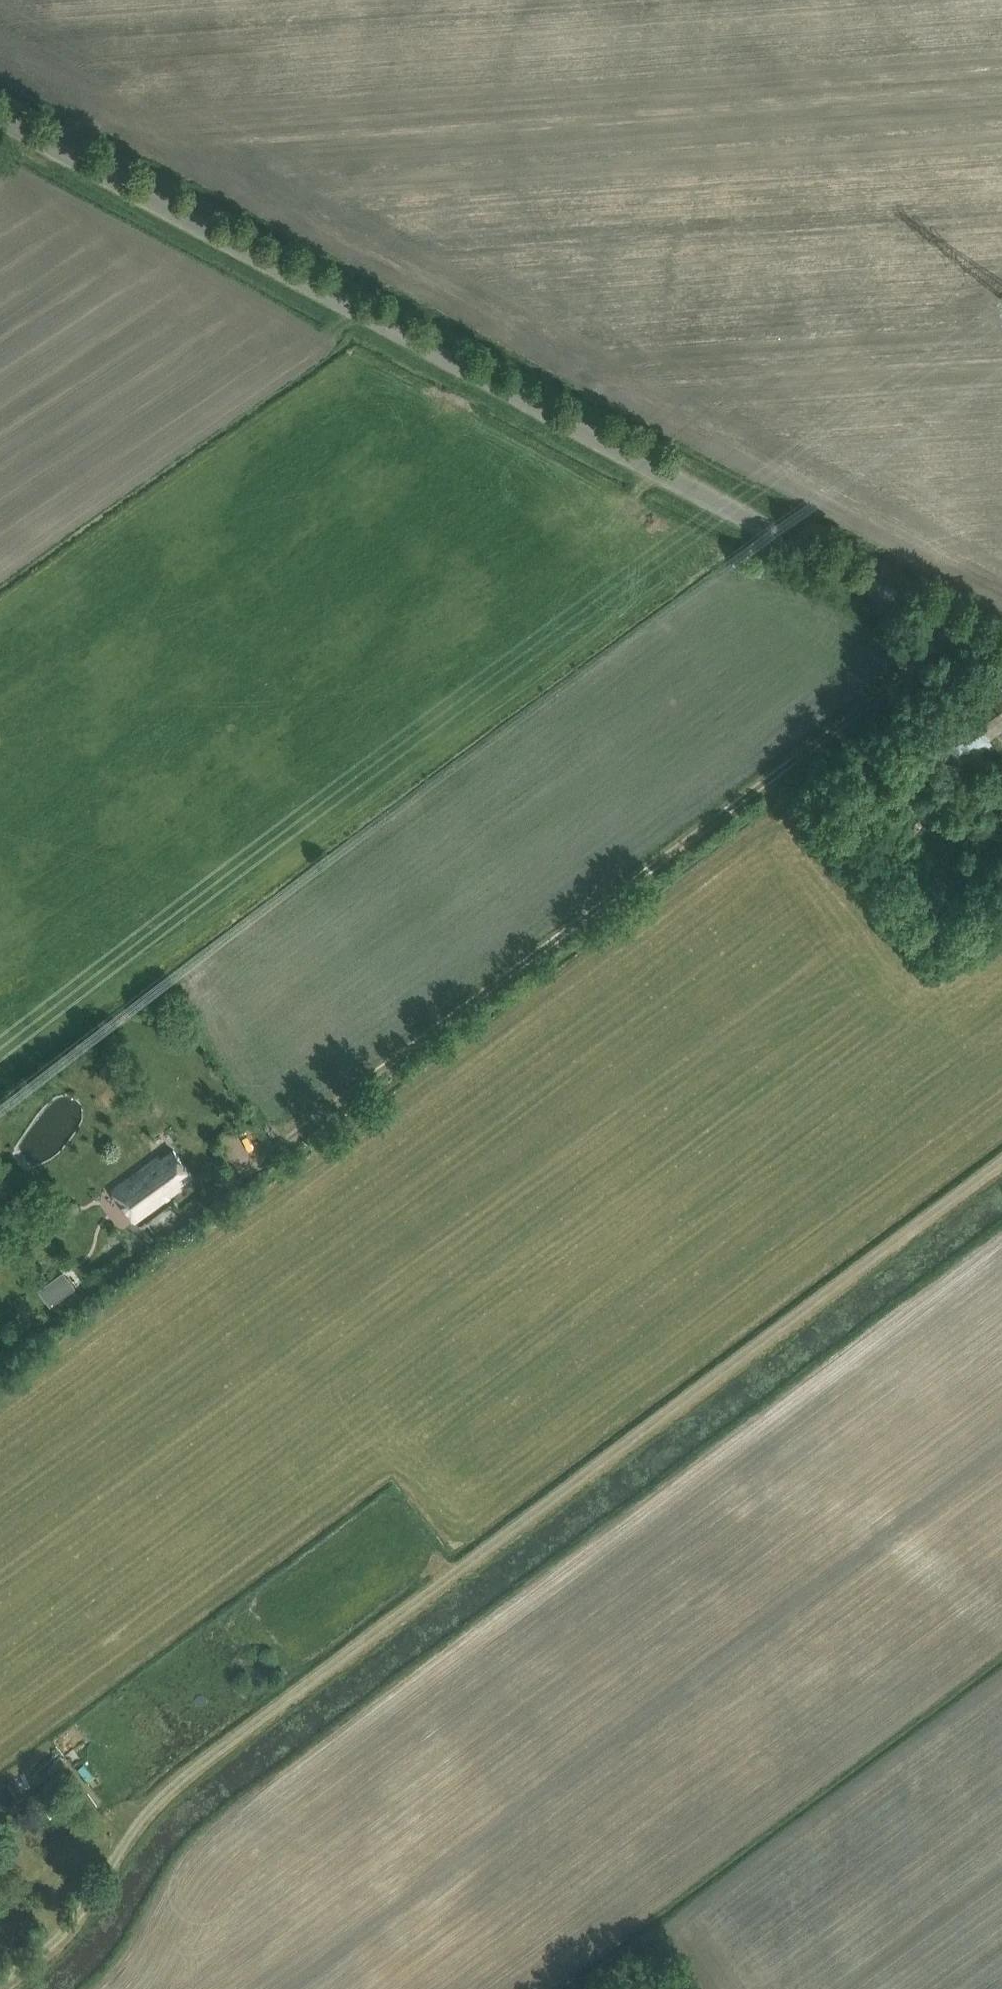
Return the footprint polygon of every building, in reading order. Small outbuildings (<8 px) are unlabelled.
[(760,571),(764,562),(743,554),(740,563),(760,571)] [(980,701),(974,695),(928,729),(958,769),(993,743),(988,737),(1001,727),(1001,729),(1001,686),(1001,685),(980,701)] [(159,1156),(128,1178),(112,1190),(134,1222),(182,1187),(179,1184),(192,1174),(174,1150),(161,1159),(159,1156)] [(22,1802),(7,1780),(0,1785),(0,1805),(6,1814),(22,1802)] [(47,1819),(68,1813),(65,1804),(44,1810),(47,1819)]
